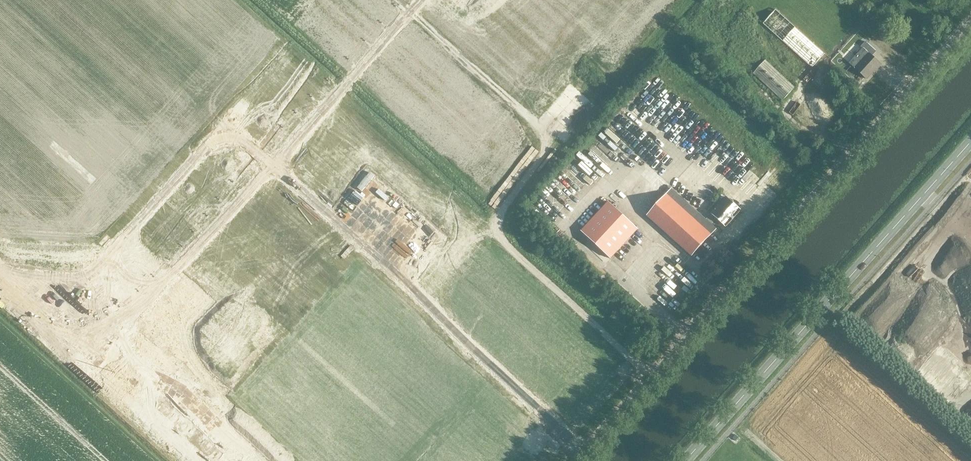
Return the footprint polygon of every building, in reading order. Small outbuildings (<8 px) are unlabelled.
[(733,0),(725,0),(715,12),(719,16),(733,0)] [(825,54),(797,29),(776,10),(763,24),(813,69),(825,54)] [(868,54),(855,68),(867,79),(881,65),(872,57),(876,52),(865,42),(860,47),(868,54)] [(783,101),(796,88),(766,61),(754,74),(783,101)] [(822,91),(832,79),(820,69),(811,81),(822,91)] [(831,129),(841,118),(825,103),(827,100),(817,91),(794,117),(809,130),(819,119),(831,129)] [(706,220),(672,189),(671,188),(672,187),(656,173),(652,177),(669,192),(648,216),(692,256),(717,229),(712,225),(717,219),(726,228),(741,211),(726,198),(720,205),(717,202),(709,212),(712,214),(706,220)] [(611,259),(638,230),(609,202),(582,232),(611,259)] [(661,255),(659,258),(667,267),(670,264),(661,255)]
